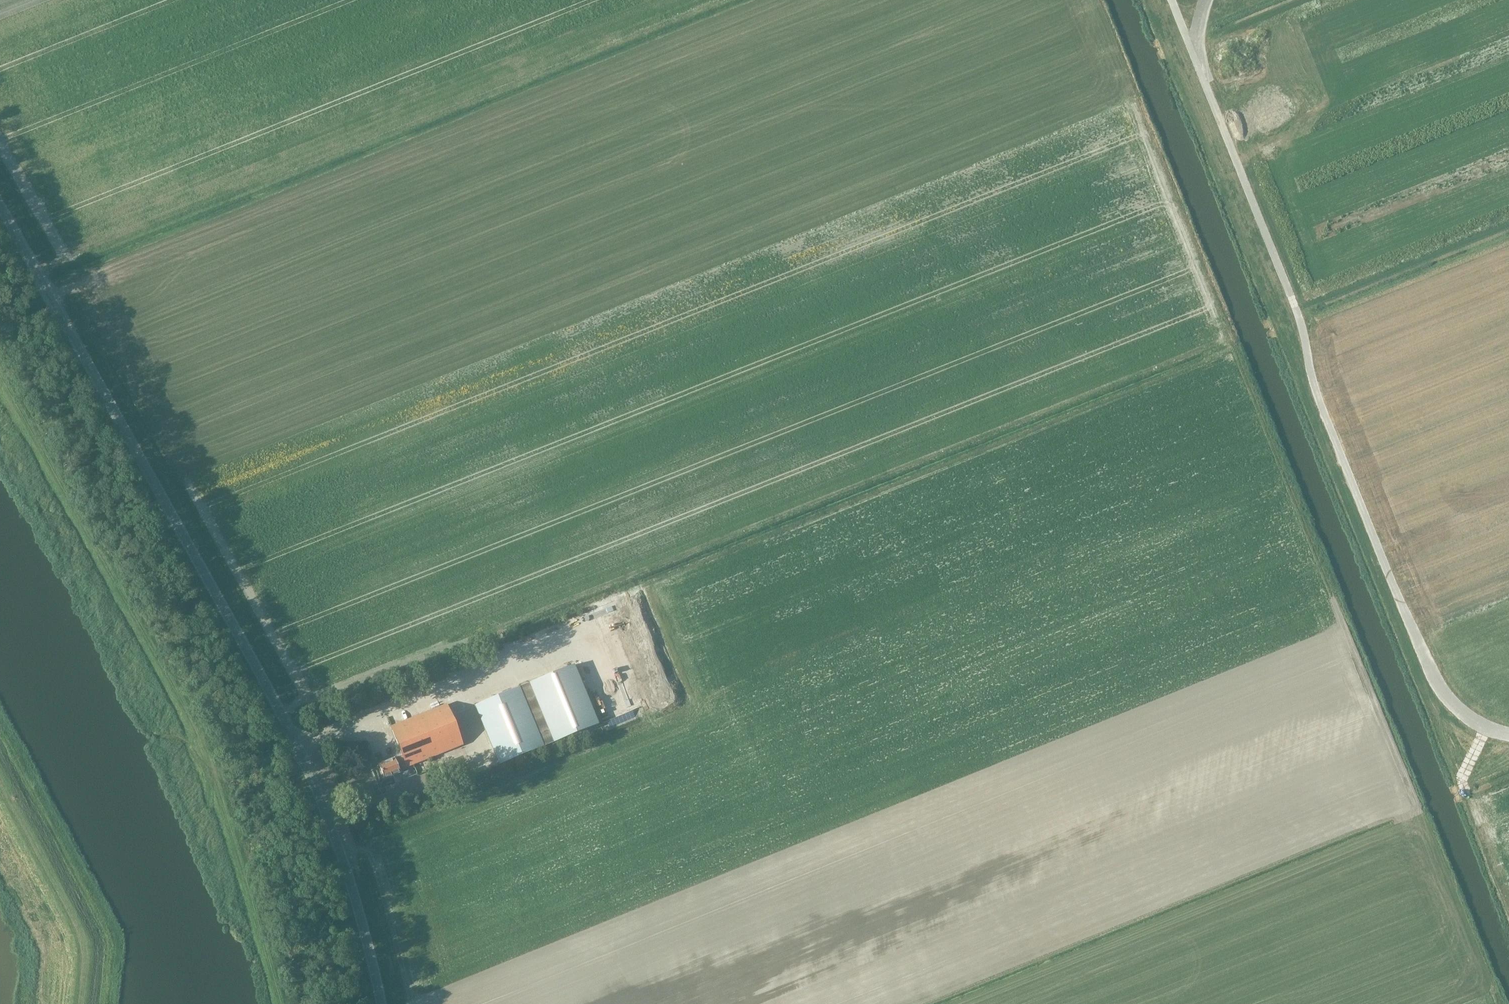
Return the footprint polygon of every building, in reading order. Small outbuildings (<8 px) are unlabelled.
[(573,664),(529,683),(553,742),(598,724),(573,664)] [(520,686),(474,706),(498,765),(545,746),(520,686)] [(406,767),(462,744),(446,704),(390,727),(401,756),(395,758),(378,765),(383,778),(400,771),(399,769),(406,767)]
